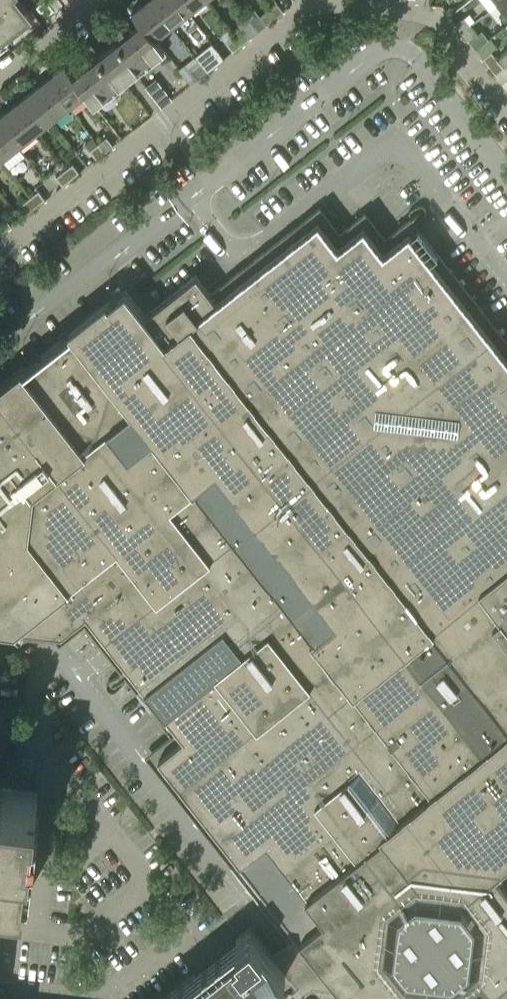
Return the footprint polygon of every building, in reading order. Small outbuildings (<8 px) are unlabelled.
[(33,10),(30,7),(39,0),(0,0),(0,36),(33,10)] [(140,22),(141,21),(155,38),(155,37),(171,25),(152,0),(146,0),(132,11),(140,22)] [(171,25),(189,11),(180,0),(152,0),(171,25)] [(189,11),(191,10),(203,0),(180,0),(189,11)] [(269,8),(269,9),(276,17),(284,11),(277,2),(269,8)] [(269,9),(261,15),(268,23),(276,17),(269,9)] [(126,18),(122,12),(115,18),(119,24),(126,18)] [(235,35),(242,44),(259,30),(246,14),(237,21),(243,29),(235,35)] [(456,23),(463,31),(471,24),(464,16),(456,23)] [(119,24),(123,29),(130,23),(126,18),(119,24)] [(75,73),(74,74),(73,74),(86,91),(86,92),(94,103),(97,100),(128,76),(134,71),(161,50),(164,48),(155,37),(155,38),(141,21),(140,22),(139,23),(133,28),(107,48),(102,52),(100,54),(75,73)] [(478,33),(471,24),(463,31),(469,39),(478,33)] [(114,25),(107,31),(112,37),(119,32),(114,25)] [(233,50),(242,44),(235,35),(227,42),(233,50)] [(91,43),(84,49),(89,55),(96,50),(91,43)] [(81,53),(77,48),(70,53),(74,59),(81,53)] [(483,57),(489,65),(498,59),(491,50),(483,57)] [(74,59),(78,64),(85,58),(81,53),(74,59)] [(210,55),(201,62),(207,71),(216,64),(210,55)] [(504,67),(498,59),(489,65),(496,74),(504,67)] [(199,77),(207,71),(201,62),(192,69),(199,77)] [(65,63),(47,77),(69,105),(86,92),(86,91),(73,74),(74,74),(65,63)] [(69,105),(47,77),(30,91),(52,118),(69,105)] [(171,99),(155,78),(146,86),(162,106),(171,99)] [(30,91),(13,104),(35,132),(52,118),(30,91)] [(13,104),(0,114),(0,122),(18,145),(35,132),(13,104)] [(1,159),(3,157),(10,166),(25,154),(18,145),(0,122),(0,157),(1,159)] [(98,143),(105,151),(113,144),(107,136),(98,143)] [(97,158),(105,151),(98,143),(90,149),(97,158)] [(64,169),(71,178),(79,171),(73,163),(64,169)] [(63,184),(71,178),(64,169),(56,176),(63,184)] [(30,196),(37,204),(45,198),(39,189),(30,196)] [(29,211),(37,204),(30,196),(22,202),(29,211)] [(0,220),(0,227),(3,231),(11,224),(5,216),(0,220)] [(62,632),(63,631),(62,630),(79,616),(86,611),(98,626),(101,630),(185,736),(159,756),(191,797),(234,852),(259,832),(330,922),(310,938),(346,984),(339,989),(346,998),(506,998),(506,355),(409,230),(405,233),(384,250),(364,224),(338,245),(318,219),(217,299),(215,297),(211,291),(200,277),(196,273),(191,277),(168,295),(152,308),(145,313),(125,287),(108,301),(106,298),(69,327),(71,330),(24,367),(21,365),(18,368),(7,376),(0,381),(0,624),(62,632)] [(5,897),(25,899),(38,792),(0,788),(0,896),(5,897)] [(254,990),(269,978),(272,982),(285,972),(286,971),(272,954),(251,926),(236,938),(158,998),(242,998),(254,990)]
